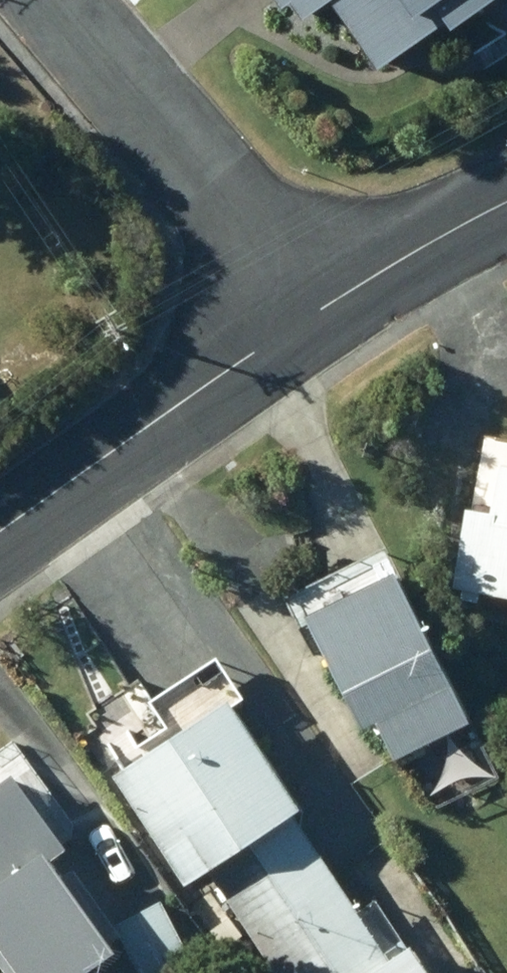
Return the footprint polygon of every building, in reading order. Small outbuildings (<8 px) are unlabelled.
[(296,15),(306,8),(318,25),(344,7),(395,79),(467,28),(479,45),(506,25),(506,0),(285,0),(296,15)] [(506,588),(506,509),(481,504),(467,580),(506,588)] [(491,714),(418,568),(327,613),(381,722),(396,714),(414,751),(491,714)] [(305,813),(321,803),(251,695),(133,771),(183,848),(213,828),(229,854),(216,862),(259,928),(344,873),(305,813)] [(18,972),(100,972),(140,945),(154,972),(209,972),(172,898),(124,921),(73,850),(81,844),(29,770),(0,791),(0,911),(7,921),(0,925),(0,948),(18,972)] [(259,928),(288,972),(458,972),(437,940),(421,951),(387,898),(368,910),(344,873),(259,928)]
